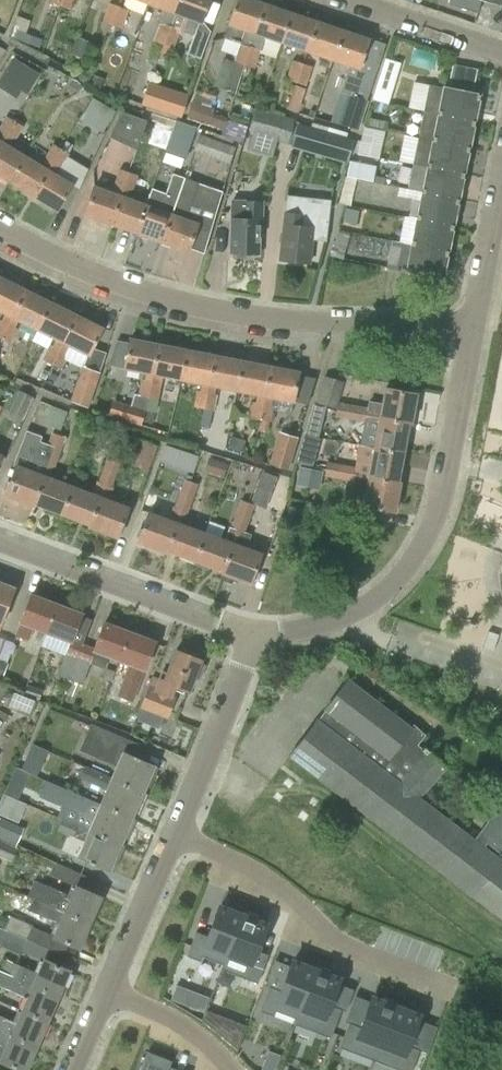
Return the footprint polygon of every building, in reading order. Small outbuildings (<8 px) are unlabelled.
[(60,6),(62,0),(51,0),(46,13),(55,17),(59,5),(60,6)] [(73,0),(62,0),(60,6),(70,9),(73,0)] [(163,44),(171,26),(170,25),(174,15),(180,0),(151,0),(149,5),(161,10),(156,21),(160,23),(154,41),(163,44)] [(174,15),(200,25),(210,0),(180,0),(174,15)] [(246,65),(267,6),(248,0),(236,0),(223,39),(239,44),(233,61),(246,65)] [(102,22),(112,25),(119,6),(109,3),(102,22)] [(119,6),(112,25),(122,29),(129,10),(119,6)] [(265,39),(280,44),(290,14),(267,6),(246,65),(254,68),(260,50),(261,50),(265,39)] [(280,44),(305,53),(316,22),(290,14),(280,44)] [(305,53),(331,62),(341,31),(316,22),(305,53)] [(163,44),(161,51),(169,54),(171,48),(173,49),(180,29),(171,26),(163,44)] [(341,31),(331,62),(358,70),(368,40),(341,31)] [(391,57),(379,98),(393,102),(406,61),(391,57)] [(14,58),(1,79),(21,91),(27,95),(40,74),(14,58)] [(286,79),(296,83),(302,63),(292,60),(286,79)] [(302,63),(296,83),(306,86),(313,67),(302,63)] [(478,90),(484,70),(460,63),(455,84),(478,90)] [(355,81),(345,78),(340,90),(351,94),(355,81)] [(438,115),(474,123),(480,96),(443,89),(429,86),(423,112),(438,115)] [(187,98),(166,91),(160,110),(181,116),(187,98)] [(348,94),(339,123),(358,129),(367,100),(348,94)] [(111,131),(120,107),(96,98),(87,122),(111,131)] [(214,107),(192,100),(185,120),(223,132),(228,117),(213,112),(214,107)] [(289,142),(291,143),(297,123),(294,122),(295,117),(272,111),(272,113),(255,108),(248,133),(288,144),(289,142)] [(146,120),(121,111),(109,137),(136,150),(146,120)] [(438,115),(432,141),(469,149),(474,123),(438,115)] [(14,121),(6,116),(0,126),(0,145),(14,121)] [(367,117),(365,126),(383,130),(385,121),(367,117)] [(9,183),(25,158),(8,148),(13,140),(15,141),(23,127),(14,121),(0,145),(0,178),(9,183)] [(196,128),(176,121),(167,146),(187,154),(196,128)] [(319,129),(298,123),(291,146),(313,152),(319,129)] [(193,151),(229,164),(235,147),(199,134),(193,151)] [(432,141),(427,167),(463,175),(469,149),(432,141)] [(9,183),(32,198),(61,149),(52,144),(43,158),(45,159),(40,167),(25,158),(9,183)] [(61,149),(32,198),(56,212),(71,186),(54,176),(60,167),(61,168),(69,154),(61,149)] [(348,164),(345,174),(357,177),(359,166),(348,164)] [(406,189),(406,190),(458,201),(463,175),(427,167),(422,192),(406,189)] [(84,216),(110,226),(129,172),(120,168),(114,184),(116,185),(112,195),(94,188),(84,216)] [(110,226),(135,235),(145,207),(127,200),(131,191),(133,192),(139,175),(129,172),(110,226)] [(135,235),(160,244),(184,178),(172,174),(166,194),(152,189),(145,207),(135,235)] [(357,179),(345,176),(338,203),(351,206),(357,179)] [(184,178),(160,244),(185,254),(195,227),(210,232),(222,192),(184,178)] [(416,218),(416,219),(452,227),(458,201),(406,190),(404,197),(412,199),(409,216),(416,218)] [(309,263),(312,239),(326,241),(330,200),(286,195),(284,214),(283,214),(277,259),(309,263)] [(262,236),(264,203),(232,202),(230,255),(258,256),(259,236),(262,236)] [(342,222),(356,224),(359,211),(345,208),(342,222)] [(416,219),(411,245),(447,253),(452,227),(416,219)] [(447,253),(411,245),(405,272),(441,279),(447,253)] [(0,339),(24,291),(0,279),(0,312),(4,315),(1,321),(0,320),(0,338),(0,339)] [(36,331),(49,304),(24,291),(0,339),(1,339),(0,341),(0,353),(4,355),(18,329),(15,327),(18,322),(36,331)] [(43,360),(51,364),(75,317),(49,304),(36,331),(55,340),(52,346),(50,345),(43,360)] [(75,317),(51,364),(53,365),(50,369),(59,373),(68,354),(66,353),(68,347),(87,357),(100,330),(75,317)] [(138,396),(148,398),(159,346),(130,340),(124,369),(145,373),(144,380),(141,379),(138,396)] [(160,376),(180,381),(186,352),(159,346),(148,398),(146,407),(156,408),(157,399),(159,400),(162,384),(158,383),(160,376)] [(194,407),(204,409),(214,358),(186,352),(180,381),(201,385),(200,391),(197,390),(194,407)] [(216,388),(236,392),(242,363),(214,358),(204,409),(214,411),(218,395),(214,394),(216,388)] [(250,418),(259,420),(270,369),(242,363),(236,392),(256,396),(255,402),(252,402),(250,418)] [(70,401),(88,408),(101,372),(82,366),(70,401)] [(270,369),(259,420),(260,420),(258,430),(267,432),(273,406),(271,405),(273,400),(292,404),(298,375),(270,369)] [(323,376),(315,404),(336,410),(344,382),(323,376)] [(32,397),(19,390),(6,416),(19,423),(32,397)] [(365,422),(366,423),(367,416),(412,424),(417,396),(385,390),(382,403),(368,401),(367,408),(351,405),(349,413),(354,414),(353,420),(365,422)] [(146,407),(148,398),(138,396),(133,394),(130,405),(125,421),(140,426),(141,425),(145,411),(145,410),(146,407)] [(336,417),(353,420),(354,414),(349,413),(351,405),(339,402),(336,417)] [(304,434),(318,438),(325,407),(313,404),(304,434)] [(44,424),(60,430),(67,412),(50,406),(44,424)] [(374,447),(374,448),(406,454),(412,424),(367,416),(366,423),(365,422),(361,445),(374,447)] [(4,496),(33,507),(49,465),(53,467),(53,466),(55,467),(59,456),(53,453),(55,449),(49,446),(47,445),(39,442),(42,436),(26,430),(12,466),(15,467),(4,496)] [(298,437),(279,431),(268,465),(288,470),(298,437)] [(52,432),(47,445),(49,446),(55,449),(53,453),(59,456),(66,437),(52,432)] [(296,463),(297,463),(313,466),(320,438),(305,435),(304,435),(296,463)] [(227,448),(242,452),(245,441),(230,436),(227,448)] [(134,465),(148,471),(158,446),(143,440),(134,465)] [(401,484),(406,454),(374,448),(360,446),(356,466),(358,466),(357,469),(357,470),(356,476),(401,484)] [(199,456),(198,456),(182,450),(176,467),(193,473),(199,456)] [(108,453),(101,472),(109,474),(111,470),(117,473),(123,459),(108,453)] [(208,458),(204,470),(223,477),(228,464),(208,458)] [(324,476),(337,478),(338,473),(343,474),(345,464),(327,461),(324,476)] [(338,473),(337,478),(353,481),(352,487),(366,490),(363,508),(395,514),(401,484),(356,476),(357,470),(357,469),(358,466),(356,466),(345,464),(343,474),(338,473)] [(33,507),(61,518),(72,488),(48,479),(53,467),(49,465),(33,507)] [(323,471),(299,467),(295,486),(319,490),(323,471)] [(104,487),(88,528),(116,539),(128,510),(108,502),(114,488),(112,487),(117,473),(111,470),(109,474),(101,472),(98,482),(96,481),(96,483),(104,487)] [(287,481),(262,471),(251,501),(281,511),(288,486),(285,485),(287,481)] [(184,479),(179,493),(187,496),(185,501),(191,503),(198,484),(184,479)] [(61,518),(88,528),(104,487),(96,483),(91,496),(72,488),(61,518)] [(137,545),(165,555),(181,513),(185,514),(186,513),(187,514),(191,503),(185,501),(187,496),(179,493),(174,507),(172,506),(166,522),(148,515),(137,545)] [(240,499),(234,519),(241,521),(243,517),(249,519),(254,504),(240,499)] [(285,518),(297,522),(301,511),(289,506),(285,518)] [(165,555),(194,565),(204,535),(186,529),(189,520),(184,518),(185,514),(181,513),(165,555)] [(237,533),(222,575),(250,586),(261,556),(245,550),(251,534),(245,532),(249,519),(243,517),(241,521),(234,519),(230,528),(232,528),(231,531),(237,533)] [(194,565),(222,575),(237,533),(231,531),(232,528),(230,528),(229,527),(224,542),(204,535),(194,565)] [(12,590),(0,585),(0,622),(12,590)] [(33,628),(45,633),(55,606),(30,596),(15,635),(28,640),(33,628)] [(57,675),(69,680),(83,644),(71,640),(80,616),(55,606),(45,633),(70,643),(57,675)] [(108,657),(118,660),(128,634),(103,624),(94,648),(83,644),(69,680),(64,693),(72,696),(77,682),(82,684),(90,663),(104,669),(108,657)] [(128,634),(118,660),(128,664),(116,696),(132,702),(144,670),(154,644),(128,634)] [(171,695),(174,687),(188,692),(201,661),(176,651),(167,673),(162,671),(154,689),(148,685),(139,708),(167,718),(176,697),(171,695)] [(294,761),(501,909),(501,808),(481,837),(427,799),(452,764),(424,744),(432,733),(354,678),(323,721),(294,761)] [(13,713),(29,719),(36,702),(20,696),(13,713)] [(84,766),(84,767),(142,792),(154,766),(135,758),(141,745),(90,723),(79,750),(116,766),(111,778),(84,766)] [(42,773),(52,749),(36,742),(26,767),(42,773)] [(286,764),(281,772),(299,782),(303,774),(286,764)] [(105,790),(99,804),(131,818),(142,792),(84,767),(79,778),(105,790)] [(61,806),(56,817),(119,844),(131,818),(99,804),(36,776),(31,790),(40,794),(38,797),(61,806)] [(119,844),(56,817),(52,827),(83,841),(76,857),(108,871),(119,844)] [(19,842),(24,828),(0,818),(0,834),(19,842)] [(11,861),(17,849),(0,841),(0,856),(11,861)] [(27,896),(33,899),(90,924),(101,899),(72,887),(69,895),(34,880),(27,896)] [(33,899),(28,910),(57,923),(52,936),(51,938),(65,944),(69,945),(79,950),(90,924),(33,899)] [(196,932),(187,956),(201,962),(203,956),(223,965),(224,965),(243,915),(242,915),(220,907),(208,937),(196,932)] [(224,965),(223,965),(221,970),(257,983),(268,955),(256,950),(266,924),(255,920),(257,916),(244,911),(242,915),(243,915),(224,965)] [(10,915),(4,929),(7,931),(26,939),(32,927),(33,925),(10,915)] [(7,931),(0,945),(20,954),(21,951),(26,939),(7,931)] [(13,962),(7,975),(58,998),(69,972),(59,968),(55,966),(41,960),(36,972),(13,962)] [(269,987),(260,1011),(273,1016),(275,1011),(296,1019),(297,1020),(316,970),(315,970),(293,961),(281,991),(269,987)] [(296,1019),(294,1024),(330,1038),(341,1010),(329,1005),(337,984),(339,979),(329,975),(330,971),(316,966),(315,970),(316,970),(297,1020),(296,1019)] [(20,1011),(47,1023),(58,998),(0,972),(0,986),(25,997),(20,1011)] [(176,987),(171,999),(184,1003),(188,991),(176,987)] [(349,1023),(339,1048),(375,1061),(396,1006),(397,1007),(398,1003),(384,998),(383,1002),(372,998),(371,1002),(361,1028),(349,1023)] [(375,1061),(398,1069),(412,1069),(419,1050),(407,1045),(419,1015),(397,1007),(396,1006),(375,1061)] [(36,1048),(47,1023),(20,1011),(15,1022),(0,1015),(0,1032),(36,1048)] [(234,1022),(227,1042),(238,1050),(247,1027),(234,1022)] [(0,1032),(0,1046),(4,1047),(0,1056),(0,1062),(18,1069),(27,1069),(36,1048),(0,1032)] [(261,1069),(262,1069),(275,1069),(280,1055),(268,1051),(261,1069)] [(140,1069),(168,1069),(172,1061),(147,1052),(140,1069)]
